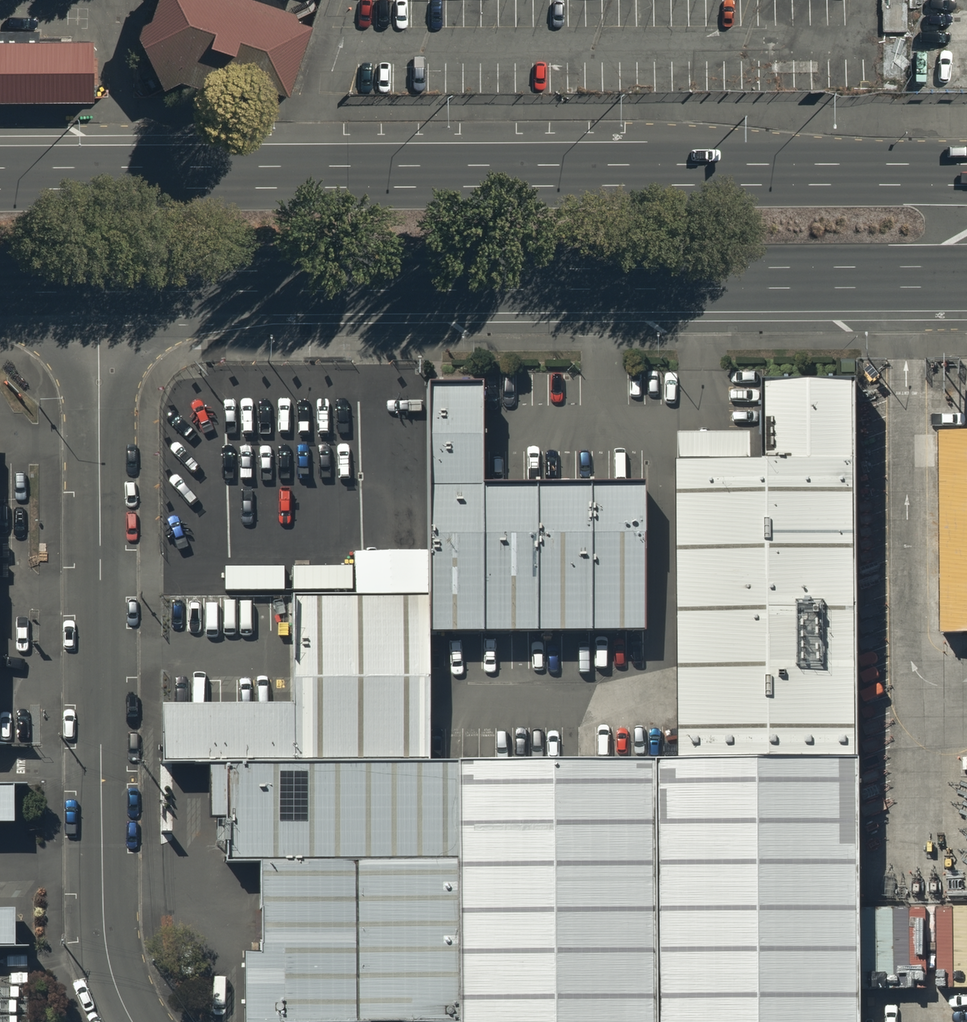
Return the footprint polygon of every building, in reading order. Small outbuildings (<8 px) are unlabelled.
[(310,23),(233,0),(157,0),(140,45),(169,92),(283,98),(310,23)] [(94,40),(0,41),(0,98),(94,97),(94,40)] [(682,766),(858,765),(856,394),(767,394),(768,446),(680,447),(682,766)] [(475,395),(425,395),(426,639),(636,638),(635,497),(475,498),(475,395)] [(245,474),(286,474),(287,576),(343,576),(343,422),(245,422),(245,474)] [(944,437),(944,638),(966,638),(966,437),(944,437)] [(291,716),(166,716),(166,769),(329,768),(422,768),(421,605),(290,606),(291,716)] [(860,770),(660,771),(661,1021),(861,1021),(860,770)] [(654,771),(453,772),(454,1021),(656,1021),(654,771)] [(450,775),(218,776),(219,868),(450,867),(450,775)] [(28,783),(0,783),(0,817),(28,816),(28,783)] [(259,963),(243,963),(243,1021),(450,1021),(450,870),(259,871),(259,963)] [(32,943),(31,905),(0,905),(0,943),(32,943)]
